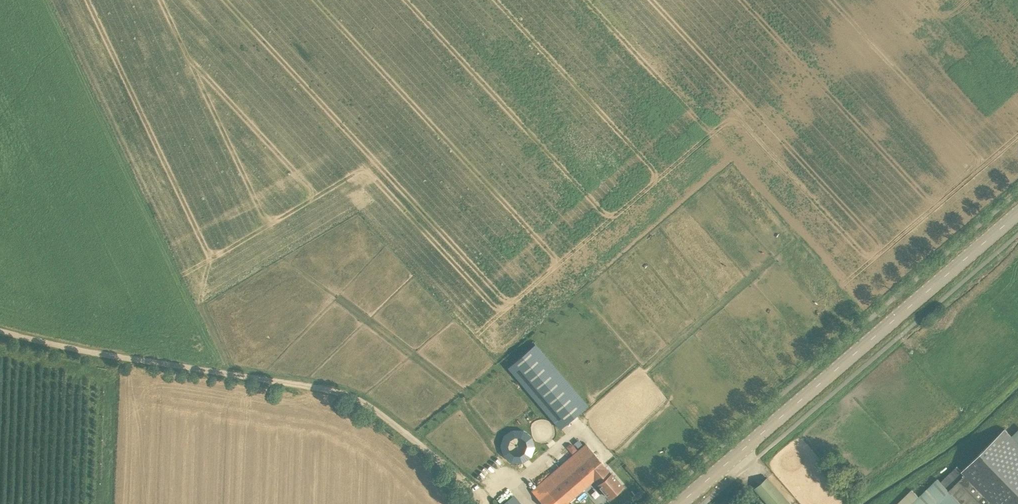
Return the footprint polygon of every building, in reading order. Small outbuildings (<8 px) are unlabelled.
[(535,344),(507,368),(560,430),(588,406),(535,344)] [(961,470),(959,473),(989,503),(1017,503),(1017,443),(1010,435),(1004,428),(961,470)] [(593,480),(606,468),(585,444),(531,491),(542,503),(565,503),(593,480)] [(566,447),(572,454),(577,450),(572,444),(569,444),(566,447)] [(940,482),(962,503),(989,503),(959,473),(961,470),(957,466),(940,482)] [(606,468),(593,480),(609,498),(623,487),(606,468)] [(767,478),(754,489),(768,503),(791,503),(767,478)] [(940,482),(937,478),(919,497),(912,489),(897,503),(962,503),(940,482)]
